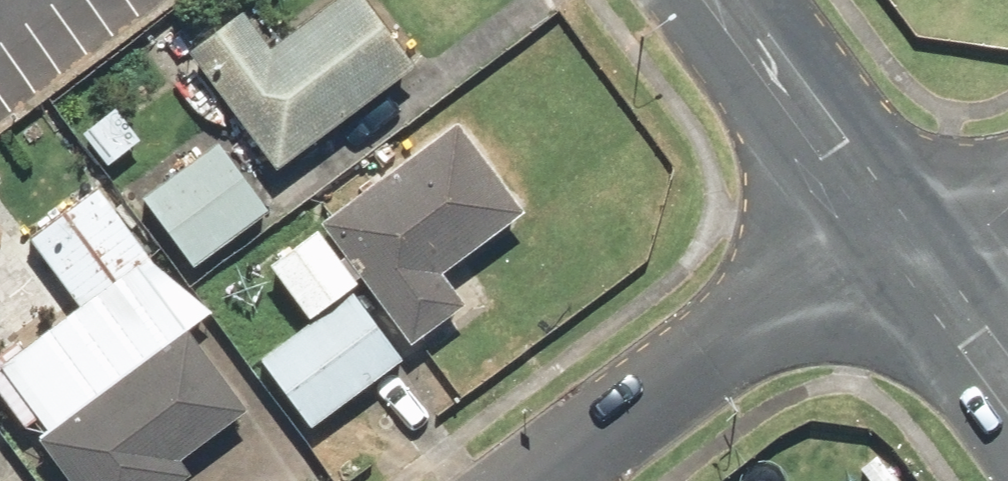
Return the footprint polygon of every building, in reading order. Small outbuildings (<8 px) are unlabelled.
[(188,54),(278,173),(417,68),(365,0),(337,0),(271,50),(243,13),(188,54)] [(115,106),(83,136),(112,169),(145,140),(115,106)] [(463,124),(323,226),(411,346),(469,305),(447,275),(529,215),(463,124)] [(218,144),(143,200),(195,268),(270,211),(218,144)] [(316,229),(270,267),(313,320),(359,281),(316,229)] [(263,363),(313,430),(404,362),(354,295),(263,363)] [(41,442),(70,480),(183,480),(194,473),(186,462),(250,415),(190,334),(41,442)]
